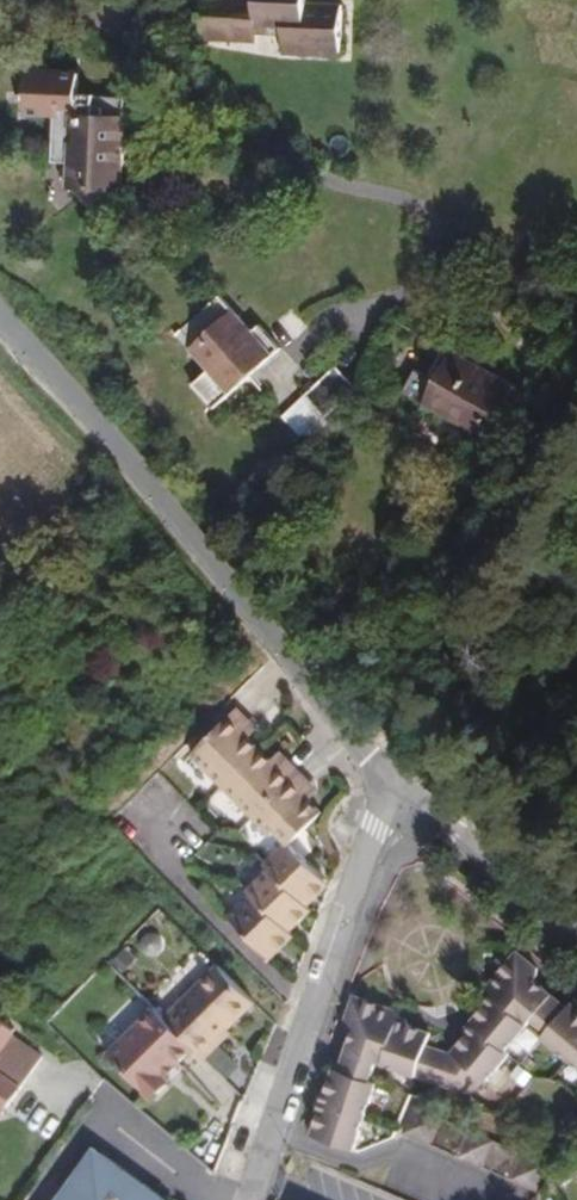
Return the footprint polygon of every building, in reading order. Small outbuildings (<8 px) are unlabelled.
[(306,0),(204,0),(203,21),(240,24),(240,33),(253,34),(283,35),(282,55),(339,59),(342,12),(306,10),(306,0)] [(240,33),(240,24),(203,21),(201,44),(239,47),(252,48),(253,34),(240,33)] [(127,142),(129,99),(81,96),(82,73),(29,70),(27,112),(56,114),(54,162),(71,162),(69,197),(102,217),(124,190),(126,163),(127,142)] [(148,164),(149,143),(127,142),(126,163),(148,164)] [(280,348),(259,325),(251,331),(219,296),(177,334),(195,354),(207,342),(222,358),(209,370),(196,383),(217,406),(250,375),(245,370),(252,363),(258,369),(280,348)] [(222,358),(207,342),(195,354),(209,370),(222,358)] [(512,383),(445,347),(430,375),(417,368),(404,393),(431,408),(434,403),(470,422),(468,427),(464,434),(496,450),(519,407),(503,399),(512,383)] [(258,369),(252,363),(245,370),(250,375),(258,369)] [(325,418),(357,388),(336,366),(283,416),(307,442),(329,422),(325,418)] [(217,406),(196,383),(192,385),(213,409),(217,406)] [(470,422),(434,403),(431,408),(468,427),(470,422)] [(291,844),(322,813),(310,800),(303,793),(312,784),(288,759),(279,768),(271,761),(249,737),(242,730),(251,721),(237,707),(191,754),(270,834),(273,834),(275,832),(287,843),(265,865),(269,869),(247,891),(251,895),(228,917),(270,959),(294,935),(291,931),(312,910),(307,905),(329,883),(291,844)] [(249,737),(258,729),(251,721),(242,730),(249,737)] [(279,768),(288,759),(281,752),(271,761),(279,768)] [(310,800),(319,791),(312,784),(303,793),(310,800)] [(535,980),(539,975),(539,968),(516,950),(488,984),(489,993),(485,998),(486,1006),(466,1028),(467,1035),(451,1054),(427,1046),(433,1032),(410,1025),(407,1018),(401,1016),(398,1009),(354,995),(345,1022),(347,1028),(354,1030),(340,1070),(334,1068),(326,1092),(320,1093),(315,1108),(319,1114),(312,1136),(355,1151),(378,1083),(371,1081),(378,1062),(471,1094),(485,1079),(489,1082),(512,1054),(507,1051),(533,1020),(548,1032),(544,1037),(576,1065),(576,1005),(573,1002),(569,1007),(535,980)] [(255,1003),(218,965),(165,1017),(193,1047),(201,1056),(228,1029),(255,1003)] [(163,1076),(193,1047),(165,1017),(158,1011),(110,1056),(150,1097),(168,1080),(163,1076)] [(11,1037),(14,1032),(0,1022),(0,1098),(10,1105),(20,1091),(30,1098),(52,1067),(11,1037)] [(204,1058),(231,1033),(228,1029),(201,1056),(204,1058)] [(550,1164),(415,1106),(403,1133),(537,1191),(550,1164)] [(94,1147),(56,1199),(168,1199),(94,1147)]
